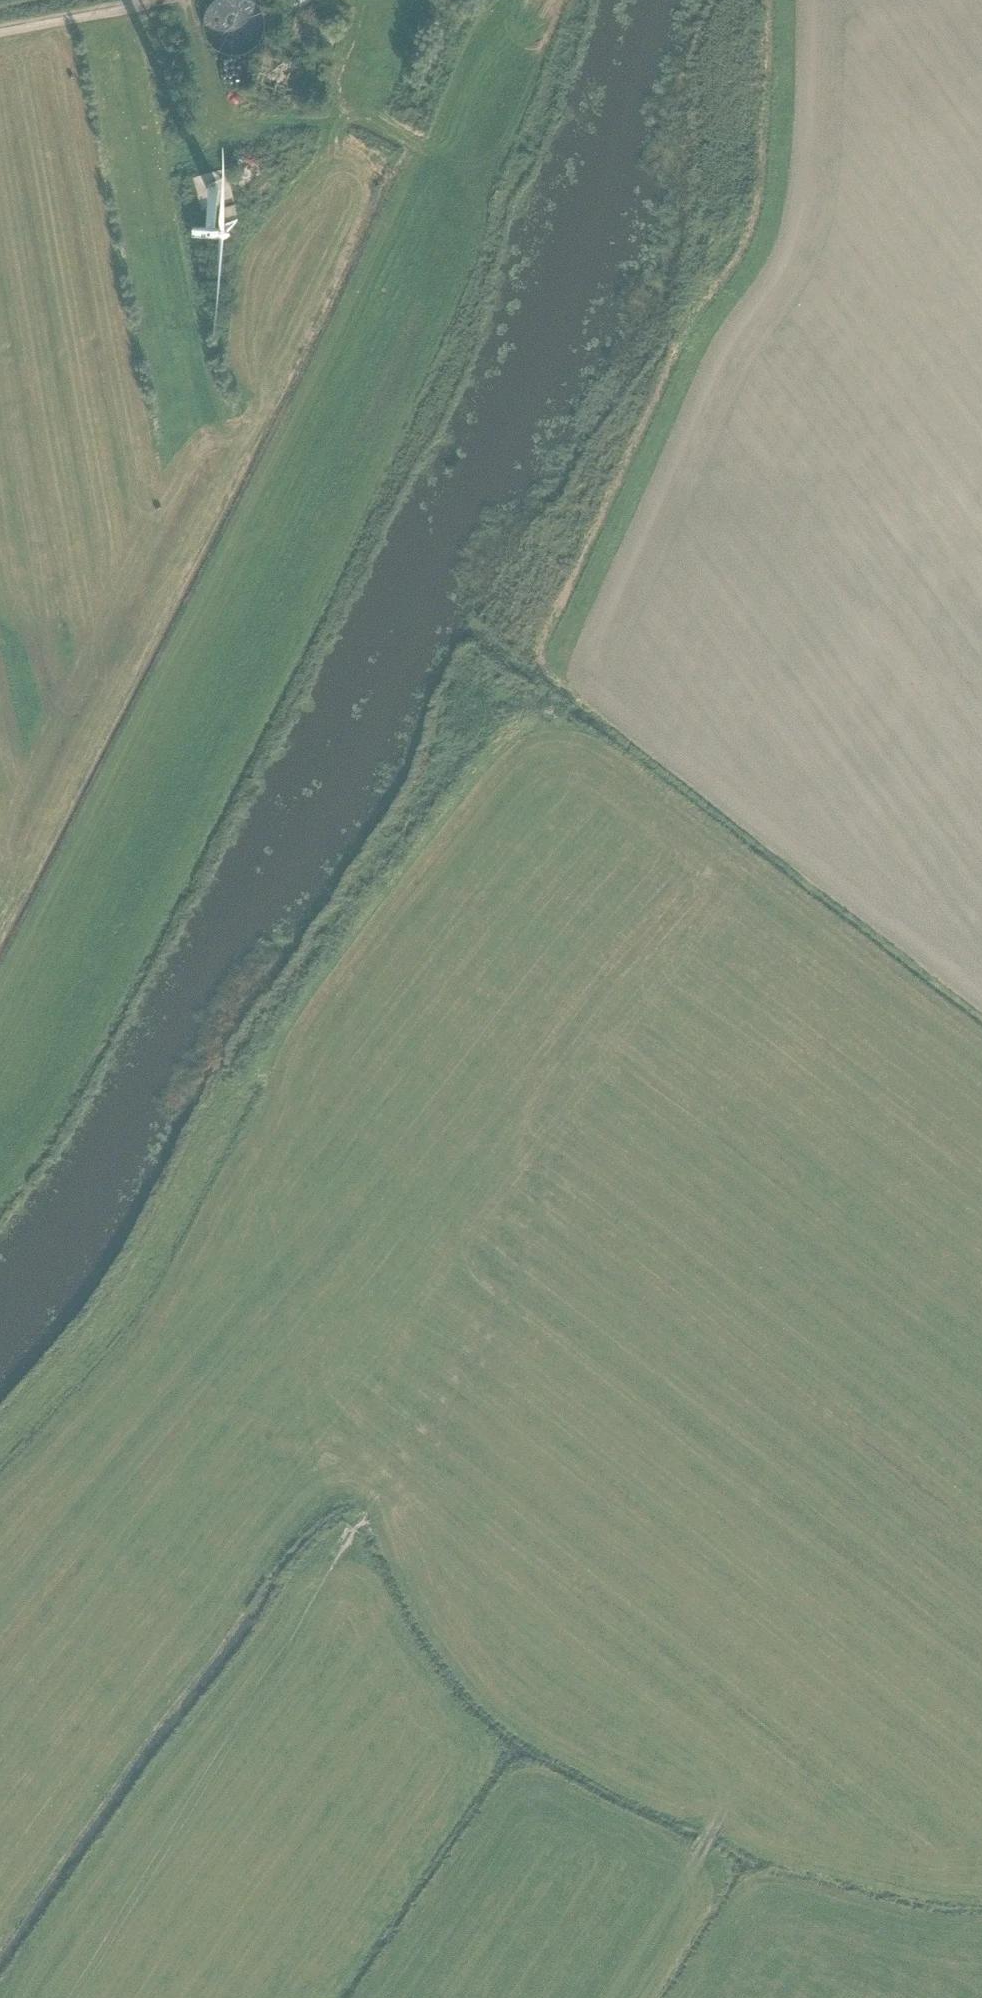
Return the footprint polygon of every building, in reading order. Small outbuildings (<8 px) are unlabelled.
[(204,22),(204,25),(204,28),(205,31),(206,34),(207,36),(209,39),(211,42),(212,43),(215,45),(216,47),(219,48),(222,50),(224,51),(227,52),(229,52),(233,52),(237,52),(240,52),(243,51),(246,50),(249,49),(252,47),(253,46),(256,44),(258,42),(260,39),(261,36),(263,33),(264,30),(265,27),(265,25),(265,22),(265,19),(264,16),(264,12),(263,10),(261,8),(260,5),(259,3),(257,1),(256,0),(213,0),(212,1),(210,3),(208,6),(207,8),(206,11),(205,14),(204,17),(204,20),(204,22)]
